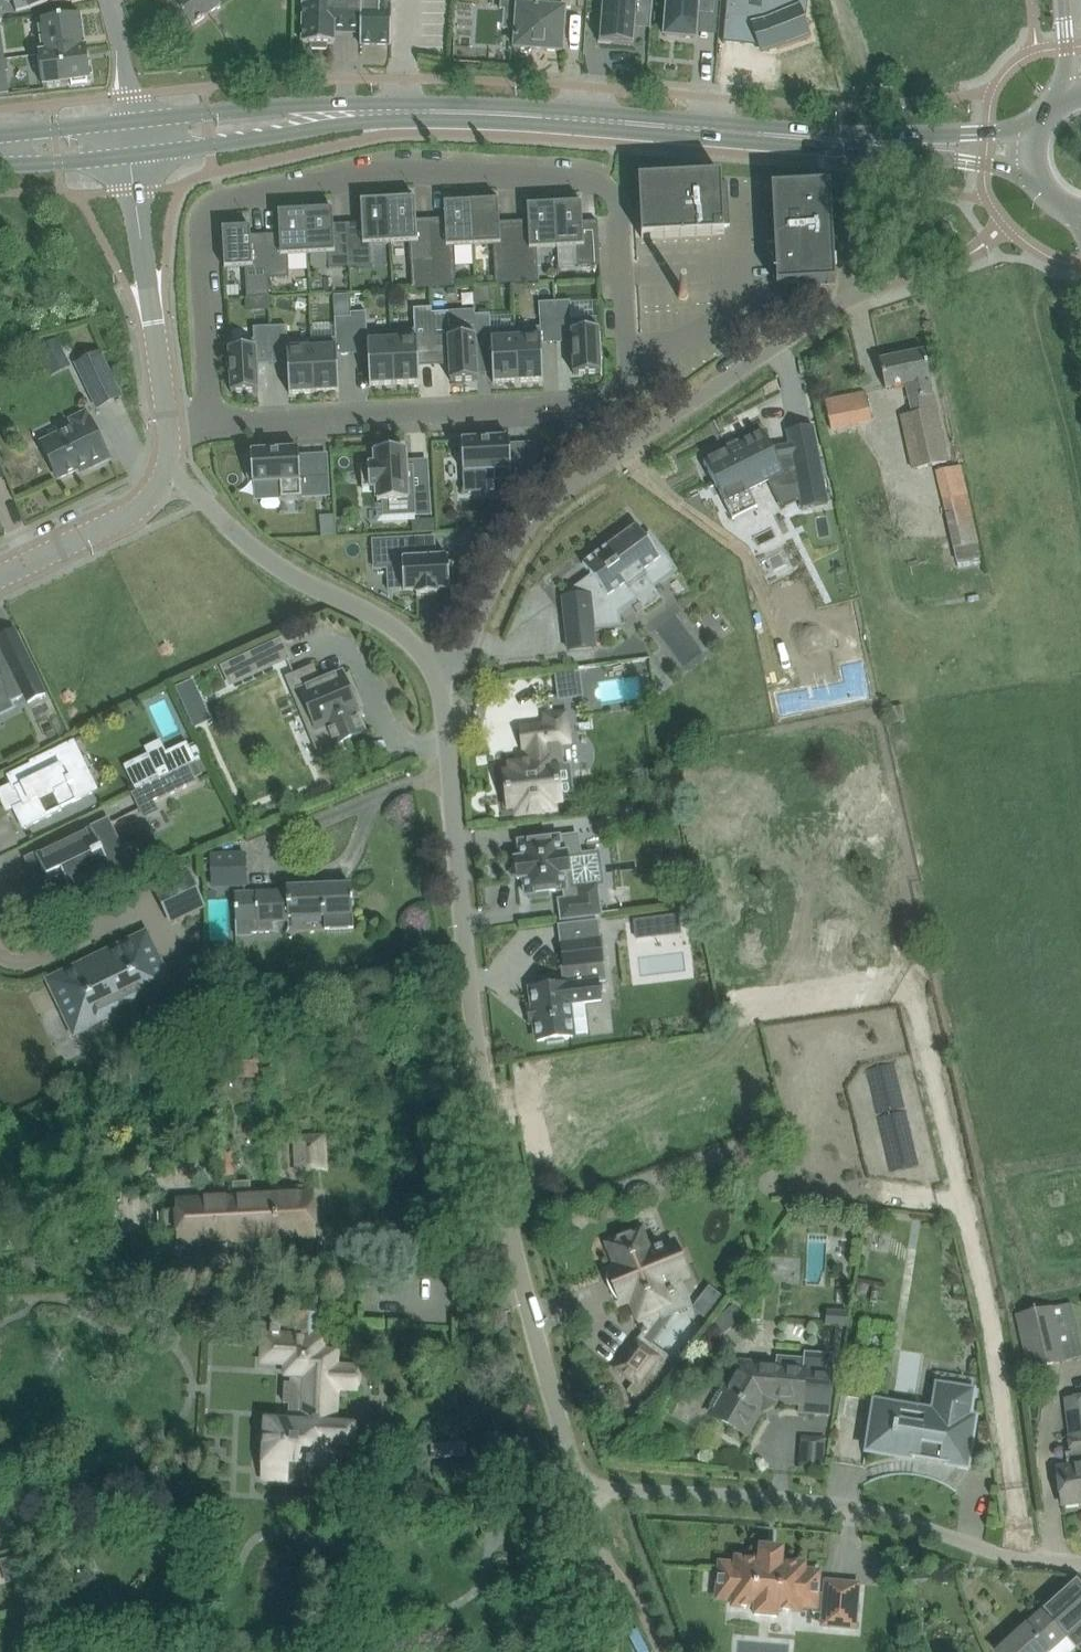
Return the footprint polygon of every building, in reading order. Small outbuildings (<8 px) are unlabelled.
[(17,11),(31,8),(31,9),(66,0),(14,0),(17,11)] [(173,1),(192,27),(222,5),(218,0),(174,0),(173,1)] [(348,0),(304,0),(303,44),(312,44),(312,49),(327,49),(327,44),(334,44),(334,30),(347,30),(348,15),(348,0)] [(347,30),(361,30),(361,45),(391,45),(392,0),(348,0),(348,15),(347,30)] [(562,52),(565,10),(555,9),(555,0),(501,0),(501,9),(506,9),(505,28),(516,29),(515,49),(562,52)] [(600,42),(634,45),(636,22),(650,23),(650,30),(651,30),(654,0),(603,0),(600,42)] [(665,36),(696,39),(696,34),(698,14),(714,15),(715,0),(668,0),(665,36)] [(725,19),(750,21),(758,46),(761,55),(778,49),(811,38),(806,22),(805,21),(802,10),(800,4),(785,9),(783,9),(784,0),(762,0),(762,7),(748,5),(749,0),(727,0),(725,19)] [(43,54),(39,54),(39,55),(87,48),(85,48),(80,15),(39,21),(43,54)] [(87,48),(39,55),(43,86),(71,82),(71,86),(89,84),(88,80),(91,79),(87,48)] [(0,73),(0,91),(8,90),(6,72),(0,73)] [(725,234),(725,225),(723,199),(728,199),(728,184),(728,183),(722,183),(722,175),(639,180),(642,239),(725,234)] [(831,185),(773,188),(772,188),(773,200),(767,200),(767,201),(768,222),(774,222),(777,287),(836,283),(831,185)] [(416,198),(388,200),(391,244),(411,243),(413,289),(435,288),(433,263),(431,220),(417,221),(416,198)] [(391,244),(388,200),(361,201),(362,224),(348,224),(351,268),(372,267),(371,245),(391,244)] [(496,284),(517,283),(514,222),(500,223),(499,200),(472,202),(474,246),(494,245),(496,284)] [(435,288),(456,286),(454,247),(474,246),(472,202),(444,203),(445,219),(431,220),(433,263),(435,288)] [(555,204),(557,248),(577,247),(578,266),(600,265),(598,222),(583,223),(582,203),(555,204)] [(517,283),(539,282),(537,249),(557,248),(555,204),(528,206),(528,222),(514,222),(517,283)] [(329,269),(351,268),(348,224),(334,225),(333,209),(306,211),(308,255),(328,254),(329,269)] [(280,234),(266,235),(268,279),(269,279),(290,278),(288,256),(308,255),(306,211),(278,212),(280,234)] [(247,298),(270,297),(269,279),(268,279),(266,235),(252,236),(251,227),(223,229),(225,268),(246,267),(247,298)] [(680,300),(685,301),(688,299),(689,294),(687,291),(682,290),(679,292),(678,297),(680,300)] [(556,315),(572,314),(571,301),(555,302),(556,315)] [(556,317),(556,315),(555,302),(539,303),(540,318),(556,317)] [(416,309),(417,325),(433,324),(432,313),(432,309),(416,309)] [(352,328),(368,327),(367,312),(351,313),(351,317),(352,328)] [(432,313),(433,324),(448,323),(448,312),(432,313)] [(491,325),(491,314),(475,315),(475,326),(491,325)] [(351,317),(335,318),(336,329),(352,328),(351,317)] [(571,320),(573,343),(574,375),(602,373),(601,359),(603,358),(603,344),(600,344),(599,318),(571,320)] [(272,357),(273,357),(288,356),(288,363),(290,394),(315,393),(312,340),(289,341),(288,326),(271,327),(272,357)] [(272,357),(271,327),(254,328),(255,340),(229,342),(232,393),(259,392),(257,365),(274,364),(273,357),(272,357)] [(478,380),(475,327),(448,328),(451,381),(478,380)] [(516,329),(519,382),(544,381),(542,345),(541,328),(516,329)] [(516,329),(491,330),(494,384),(519,382),(516,329)] [(418,330),(417,330),(393,331),(396,384),(420,383),(419,351),(418,330)] [(396,384),(393,331),(368,333),(369,354),(371,386),(396,384)] [(60,339),(39,349),(46,364),(67,354),(60,339)] [(337,339),(312,340),(315,393),(340,392),(338,355),(337,339)] [(930,379),(929,373),(924,351),(880,361),(886,389),(907,384),(913,414),(902,416),(913,470),(948,463),(930,379)] [(100,353),(76,365),(98,409),(121,397),(100,353)] [(866,394),(825,402),(831,428),(872,419),(866,394)] [(110,460),(87,412),(71,420),(74,428),(41,443),(59,480),(87,466),(89,470),(110,460)] [(704,462),(725,504),(783,475),(788,485),(790,485),(797,483),(802,509),(828,504),(818,452),(777,460),(764,433),(740,444),(738,441),(737,442),(738,446),(730,450),(728,446),(726,447),(728,450),(704,462)] [(537,480),(536,465),(512,466),(510,439),(462,441),(464,494),(495,492),(495,483),(537,480)] [(430,515),(429,488),(415,488),(414,466),(407,467),(406,449),(401,450),(401,445),(380,446),(380,451),(375,451),(376,465),(362,466),(363,489),(377,488),(378,502),(382,502),(383,517),(430,515)] [(281,482),(282,498),(330,496),(328,476),(301,477),(300,450),(251,453),(251,458),(246,458),(248,479),(253,479),(253,484),(281,482)] [(949,468),(938,471),(952,539),(958,564),(981,559),(982,558),(962,466),(949,468)] [(522,488),(512,500),(522,507),(527,502),(535,493),(530,487),(522,488)] [(333,515),(320,516),(321,535),(334,534),(333,515)] [(631,526),(630,527),(631,529),(619,538),(620,541),(613,546),(610,542),(609,543),(610,544),(583,564),(591,575),(562,597),(564,601),(567,626),(591,624),(592,630),(593,630),(622,627),(621,613),(638,601),(639,600),(631,589),(646,578),(654,589),(655,588),(678,571),(650,532),(645,536),(637,525),(632,528),(631,526)] [(374,541),(375,569),(403,567),(404,591),(417,591),(417,596),(438,595),(438,590),(451,589),(450,584),(455,584),(454,563),(449,563),(449,558),(432,559),(431,552),(409,553),(408,539),(374,541)] [(6,691),(12,703),(25,697),(29,704),(46,695),(14,629),(0,636),(0,693),(6,691)] [(231,685),(288,659),(280,642),(223,668),(231,685)] [(865,656),(839,662),(848,705),(874,700),(865,656)] [(319,684),(313,669),(293,677),(316,730),(327,726),(335,747),(365,734),(356,713),(359,712),(350,691),(354,689),(349,677),(344,679),(342,674),(319,684)] [(579,671),(557,674),(560,699),(571,697),(570,686),(581,684),(579,671)] [(193,679),(176,687),(184,706),(202,698),(193,679)] [(819,684),(775,693),(780,719),(824,710),(819,684)] [(510,764),(511,772),(505,773),(506,789),(503,789),(505,808),(509,807),(509,809),(515,809),(516,817),(556,812),(555,804),(562,803),(557,767),(563,767),(560,748),(561,748),(560,744),(570,743),(566,713),(545,716),(547,725),(521,728),(523,749),(533,748),(535,761),(510,764)] [(15,790),(7,793),(15,808),(14,809),(24,829),(62,810),(61,808),(76,801),(94,792),(71,744),(36,760),(37,762),(8,776),(15,790)] [(151,759),(131,768),(141,789),(197,763),(189,747),(153,764),(151,759)] [(203,775),(197,763),(141,789),(149,806),(197,783),(195,779),(203,775)] [(119,844),(108,821),(32,858),(33,859),(46,853),(53,867),(47,870),(45,867),(39,871),(45,883),(63,874),(72,893),(122,869),(111,847),(119,844)] [(522,859),(515,860),(518,880),(524,879),(526,895),(530,895),(531,901),(550,898),(549,892),(565,890),(566,900),(560,900),(562,920),(602,915),(599,895),(593,896),(591,886),(573,888),(569,857),(581,856),(578,835),(544,840),(543,834),(524,837),(525,842),(520,843),(522,859)] [(212,861),(205,861),(205,873),(213,873),(237,872),(238,887),(238,888),(246,887),(245,854),(212,856),(212,861)] [(172,922),(204,907),(188,875),(157,890),(172,922)] [(256,894),(235,895),(237,938),(252,938),(252,934),(258,934),(275,933),(274,922),(290,921),(290,918),(325,916),(326,930),(332,930),(354,929),(352,887),(330,888),(287,890),(287,893),(256,894)] [(680,914),(665,916),(667,936),(682,934),(680,914)] [(529,1006),(527,1006),(527,1008),(529,1024),(530,1025),(531,1025),(536,1024),(538,1041),(548,1040),(548,1044),(564,1042),(564,1038),(573,1037),(573,1036),(569,1005),(584,1003),(602,1001),(600,980),(606,979),(604,964),(602,946),(601,938),(598,920),(560,925),(562,943),(565,969),(567,984),(532,989),(534,1006),(529,1006)] [(50,981),(61,1004),(75,1034),(172,987),(146,935),(50,981)] [(263,1059),(232,1059),(232,1079),(263,1078),(263,1059)] [(297,1140),(299,1172),(325,1171),(323,1138),(297,1140)] [(220,1176),(233,1176),(233,1154),(219,1154),(220,1176)] [(277,1239),(275,1196),(261,1197),(261,1191),(251,1192),(251,1183),(235,1183),(235,1198),(238,1198),(240,1241),(277,1239)] [(275,1196),(277,1239),(315,1237),(313,1194),(275,1196)] [(240,1241),(238,1198),(235,1198),(177,1201),(177,1212),(159,1213),(160,1234),(178,1233),(179,1244),(240,1241)] [(642,1231),(608,1244),(617,1266),(609,1270),(610,1273),(613,1272),(617,1284),(615,1285),(622,1303),(631,1299),(639,1319),(661,1310),(664,1318),(674,1314),(690,1307),(689,1304),(692,1303),(685,1287),(682,1288),(681,1286),(677,1287),(675,1281),(679,1280),(679,1279),(688,1276),(675,1243),(666,1247),(663,1248),(662,1246),(655,1249),(656,1251),(651,1253),(642,1231)] [(1080,1358),(1080,1344),(1071,1303),(1018,1316),(1031,1370),(1080,1358)] [(848,1327),(849,1313),(827,1311),(826,1325),(848,1327)] [(261,1334),(259,1366),(284,1367),(284,1377),(287,1377),(286,1385),(286,1389),(279,1388),(278,1408),(286,1408),(285,1420),(264,1419),(260,1480),(306,1483),(307,1464),(309,1464),(314,1464),(336,1466),(337,1447),(357,1449),(358,1423),(335,1422),(337,1388),(356,1389),(357,1368),(339,1367),(340,1349),(326,1348),(326,1336),(317,1335),(318,1313),(295,1312),(293,1334),(281,1333),(281,1332),(273,1331),(273,1334),(261,1334)] [(638,1340),(616,1368),(635,1382),(628,1391),(645,1404),(666,1376),(654,1367),(661,1358),(638,1340)] [(742,1363),(741,1363),(723,1394),(718,1391),(709,1406),(714,1409),(713,1411),(731,1421),(729,1425),(747,1435),(763,1407),(772,1402),(801,1404),(800,1412),(830,1415),(835,1354),(805,1352),(804,1360),(778,1358),(779,1356),(777,1356),(776,1371),(742,1368),(742,1363)] [(971,1421),(965,1420),(970,1394),(941,1389),(936,1421),(926,1419),(925,1425),(876,1417),(871,1449),(911,1455),(910,1458),(915,1459),(916,1456),(945,1461),(945,1463),(950,1464),(950,1462),(965,1464),(971,1421)] [(1060,1484),(1063,1505),(1080,1503),(1080,1396),(1064,1397),(1069,1437),(1071,1454),(1065,1454),(1067,1468),(1058,1469),(1060,1484)] [(823,1439),(802,1439),(801,1461),(822,1461),(823,1439)] [(465,1444),(433,1447),(434,1457),(466,1454),(465,1444)] [(718,1599),(734,1600),(734,1606),(756,1609),(755,1615),(777,1617),(778,1610),(800,1612),(800,1606),(814,1607),(814,1612),(824,1613),(823,1626),(856,1629),(860,1584),(827,1581),(825,1595),(817,1594),(819,1573),(803,1572),(804,1565),(782,1563),(782,1558),(760,1556),(760,1561),(738,1559),(737,1566),(721,1564),(718,1599)] [(1043,1612),(1066,1636),(1077,1648),(1080,1644),(1080,1581),(1079,1579),(1068,1590),(1043,1612)] [(998,1651),(1048,1651),(1049,1651),(1072,1651),(1077,1648),(1066,1636),(1043,1612),(998,1651)]
